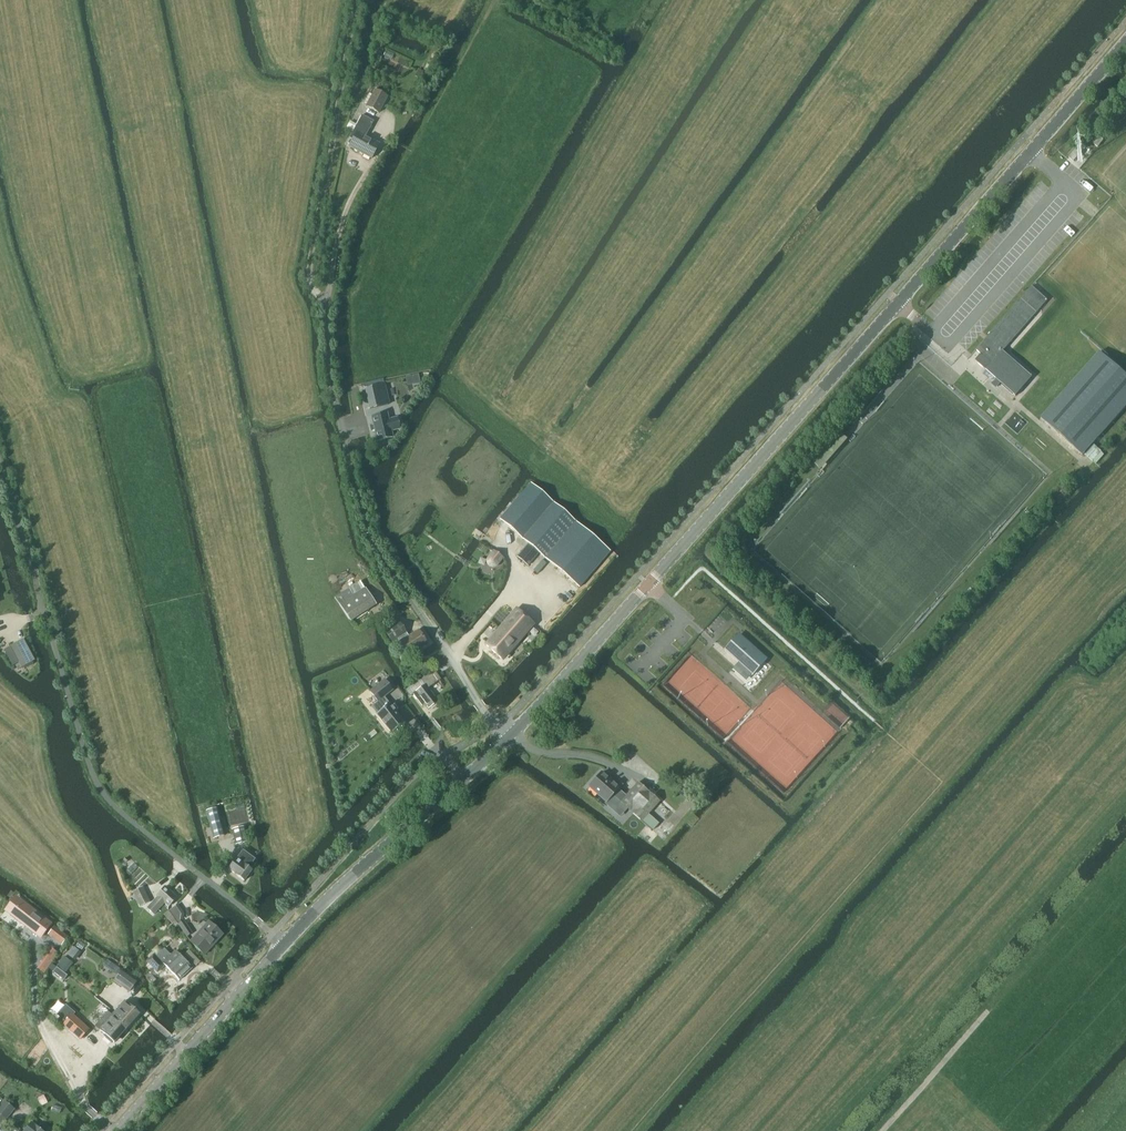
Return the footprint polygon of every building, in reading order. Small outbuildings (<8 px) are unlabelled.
[(387,98),(375,92),(367,108),(378,114),(387,98)] [(379,145),(365,138),(364,137),(367,132),(368,133),(373,123),(362,116),(349,140),(353,141),(349,148),(371,160),(379,145)] [(1098,136),(1092,144),(1097,148),(1103,141),(1098,136)] [(1073,163),(1080,154),(1075,150),(1072,154),(1068,158),(1073,163)] [(980,355),(975,361),(984,369),(986,371),(987,370),(987,371),(996,379),(995,380),(992,383),(997,388),(1000,385),(1001,383),(1004,385),(1015,395),(1016,396),(1015,396),(1015,397),(1032,378),(1032,377),(1031,378),(1002,353),(1047,301),(1031,287),(976,351),(980,355)] [(1082,456),(1092,444),(1125,407),(1125,376),(1099,353),(1041,419),(1082,456)] [(385,384),(364,389),(369,410),(389,405),(385,384)] [(387,413),(371,417),(373,425),(371,426),(372,432),(374,431),(377,442),(393,438),(391,432),(400,430),(397,418),(388,420),(387,413)] [(579,589),(610,553),(531,485),(500,521),(528,545),(517,558),(527,567),(538,554),(579,589)] [(349,621),(375,604),(365,588),(339,605),(349,621)] [(503,661),(534,625),(516,610),(485,646),(503,661)] [(399,643),(409,637),(399,623),(385,632),(393,643),(397,641),(399,643)] [(409,657),(427,645),(419,632),(400,644),(409,657)] [(743,638),(739,635),(726,651),(725,651),(739,663),(753,675),(765,661),(767,660),(743,638)] [(9,648),(4,650),(4,651),(7,655),(12,666),(17,664),(18,665),(16,666),(17,670),(19,669),(20,669),(34,661),(23,640),(9,647),(9,648)] [(434,671),(409,689),(425,711),(437,702),(427,688),(440,679),(434,671)] [(384,680),(370,692),(378,702),(379,701),(385,708),(376,715),(391,734),(405,723),(390,704),(384,697),(392,691),(384,680)] [(648,815),(659,803),(636,783),(625,796),(616,789),(617,789),(600,774),(588,787),(605,802),(610,796),(651,831),(658,824),(648,815)] [(224,836),(218,809),(206,812),(213,839),(224,836)] [(236,846),(249,843),(246,828),(233,830),(236,846)] [(243,851),(229,870),(245,882),(252,871),(251,870),(255,865),(252,863),(255,860),(243,851)] [(154,915),(164,903),(169,907),(177,898),(165,887),(157,896),(158,897),(147,909),(154,915)] [(140,907),(150,902),(146,894),(136,899),(140,907)] [(50,925),(21,902),(11,915),(40,938),(50,925)] [(175,906),(168,911),(176,922),(180,920),(181,915),(175,906)] [(184,922),(178,925),(186,937),(192,933),(184,922)] [(205,955),(223,935),(209,922),(191,943),(205,955)] [(54,928),(48,935),(62,945),(67,938),(54,928)] [(74,960),(79,953),(73,949),(68,955),(74,960)] [(176,952),(171,957),(164,950),(157,958),(155,955),(147,963),(158,974),(165,967),(180,981),(193,969),(176,952)] [(47,968),(54,959),(48,955),(41,964),(47,968)] [(64,972),(72,962),(65,957),(57,967),(64,972)] [(67,976),(56,967),(53,972),(64,981),(67,976)] [(129,992),(136,982),(122,972),(114,982),(129,992)] [(112,1016),(127,1029),(139,1015),(125,1002),(112,1016)] [(65,1005),(56,1015),(65,1023),(62,1025),(80,1040),(89,1030),(73,1015),(75,1013),(65,1005)] [(114,1043),(127,1029),(112,1016),(108,1012),(102,1019),(106,1023),(99,1030),(105,1035),(104,1037),(111,1043),(113,1042),(114,1043)] [(0,1106),(0,1114),(6,1119),(14,1110),(4,1101),(0,1106)]
